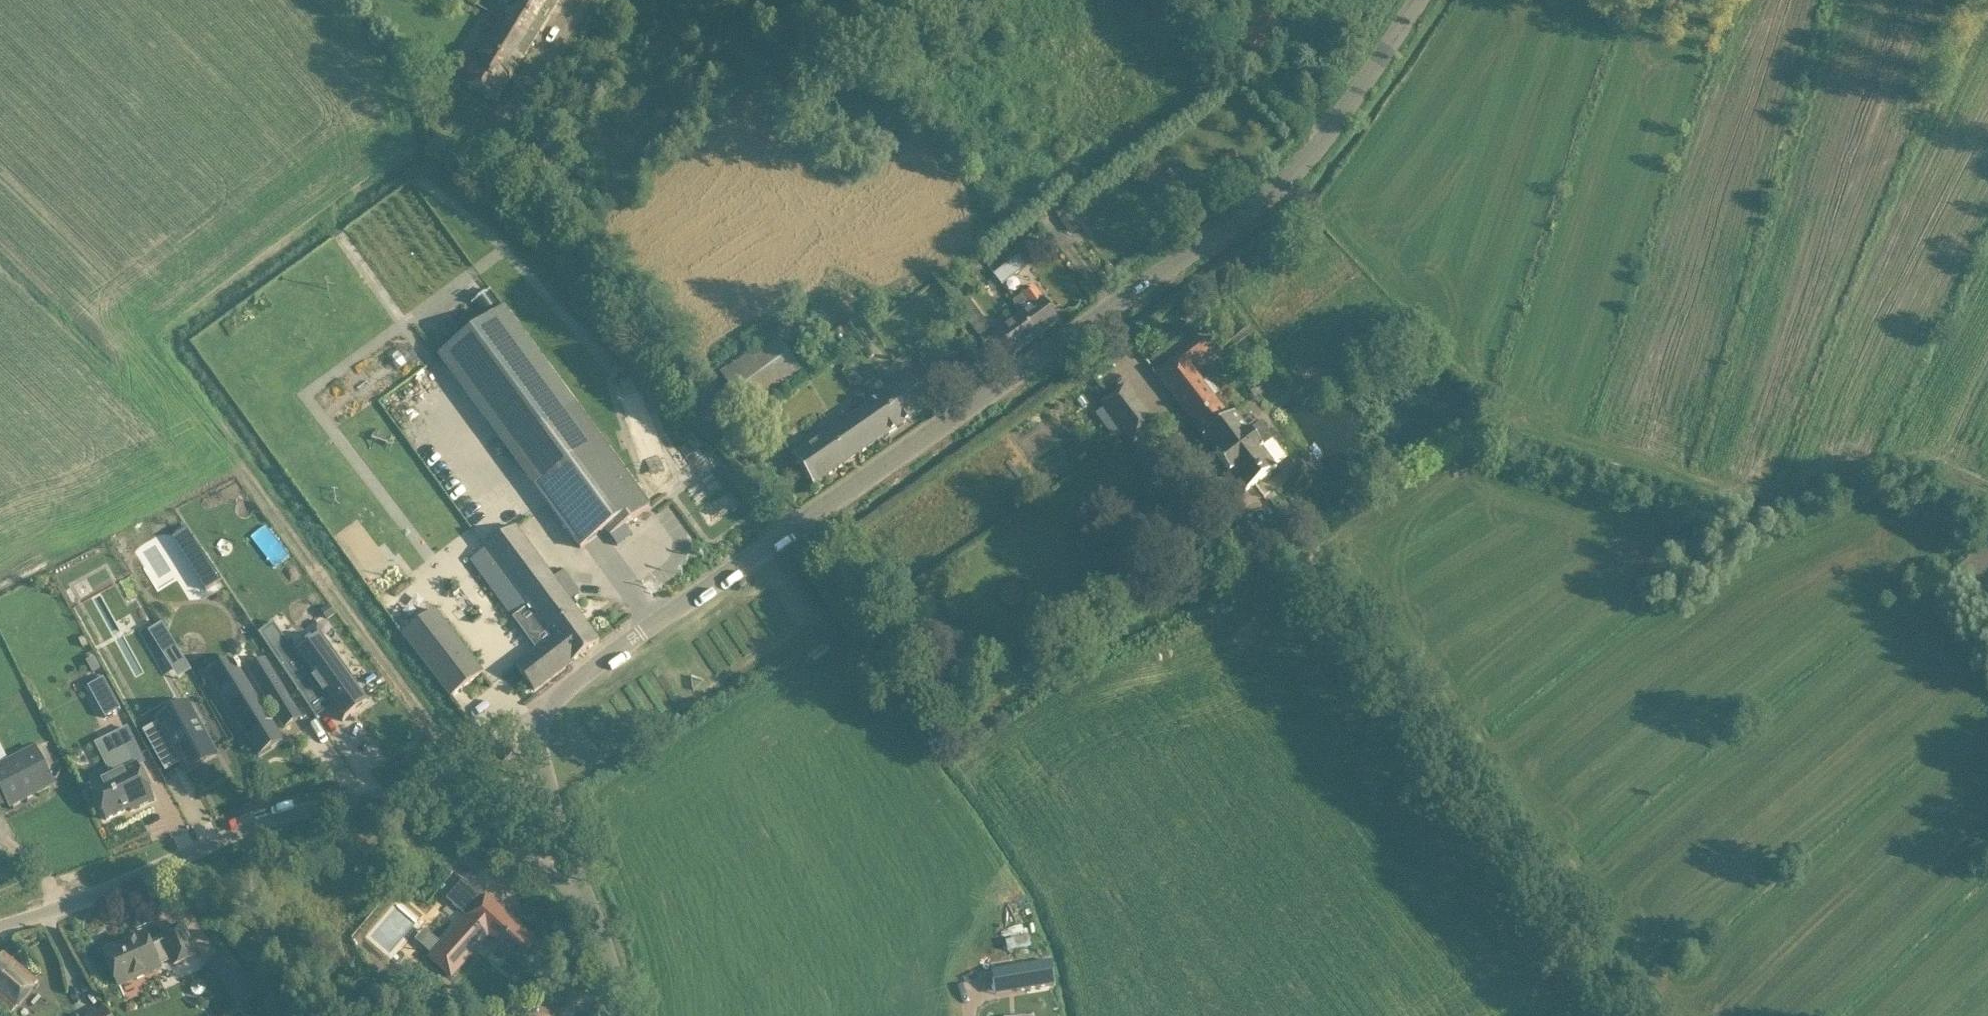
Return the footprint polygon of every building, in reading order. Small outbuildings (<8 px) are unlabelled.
[(501,20),(535,41),(560,0),(513,0),(508,8),(501,20)] [(493,33),(462,84),(496,105),(535,41),(501,20),(493,33)] [(1008,263),(993,275),(1002,286),(1028,266),(1016,250),(1007,260),(1006,261),(1008,263)] [(1034,288),(1013,304),(1021,317),(1037,338),(1059,321),(1034,288)] [(959,310),(984,344),(996,335),(970,301),(959,310)] [(503,308),(437,356),(509,453),(547,504),(580,548),(605,531),(610,537),(632,521),(650,508),(652,506),(575,405),(569,397),(503,308)] [(1014,354),(1037,338),(1021,317),(998,333),(1002,338),(1014,354)] [(752,332),(761,345),(722,374),(749,412),(801,374),(764,323),(752,332)] [(1155,374),(1200,433),(1231,410),(1229,407),(1224,411),(1190,367),(1209,352),(1199,339),(1155,374)] [(868,406),(888,435),(930,406),(909,377),(868,406)] [(1133,445),(1157,427),(1125,386),(1102,404),(1133,445)] [(813,487),(888,435),(868,406),(793,458),(813,487)] [(1249,433),(1231,410),(1200,433),(1203,437),(1202,438),(1245,494),(1277,469),(1261,449),(1273,440),(1261,424),(1249,433)] [(1287,502),(1278,509),(1286,519),(1295,512),(1287,502)] [(470,562),(513,618),(528,607),(545,631),(575,608),(515,528),(470,562)] [(198,545),(183,554),(206,590),(222,580),(198,545)] [(422,595),(394,616),(406,632),(402,635),(450,698),(483,674),(434,610),(422,595)] [(321,610),(328,619),(335,614),(328,605),(321,610)] [(545,631),(552,640),(570,664),(600,641),(588,626),(575,608),(545,631)] [(273,623),(258,634),(315,719),(316,718),(309,707),(324,696),(343,722),(369,703),(356,685),(321,637),(302,651),(296,654),(273,623)] [(162,624),(148,632),(163,656),(177,647),(162,624)] [(515,667),(534,692),(570,664),(552,640),(515,667)] [(348,648),(342,653),(348,662),(355,657),(348,648)] [(266,658),(247,669),(267,700),(274,698),(280,720),(279,720),(284,729),(302,718),(266,658)] [(209,672),(207,674),(259,757),(284,741),(273,722),(266,724),(260,703),(261,702),(243,675),(220,690),(209,672)] [(103,679),(88,688),(104,719),(120,710),(103,679)] [(172,715),(143,731),(166,772),(182,763),(186,772),(216,756),(193,715),(176,724),(172,715)] [(125,771),(90,788),(106,820),(128,809),(130,813),(154,801),(133,760),(141,756),(128,728),(108,738),(125,771)] [(7,802),(11,809),(55,785),(35,746),(10,760),(0,741),(0,805),(7,802)] [(464,880),(447,898),(467,916),(430,958),(452,978),(489,936),(525,968),(543,948),(485,897),(484,898),(464,880)] [(197,956),(192,944),(184,926),(161,936),(163,939),(150,945),(146,935),(119,947),(116,946),(108,950),(107,953),(104,954),(118,985),(160,967),(158,960),(170,955),(174,965),(197,956)] [(38,982),(3,953),(0,957),(0,1001),(12,1011),(38,982)] [(212,968),(240,1007),(259,993),(232,955),(212,968)] [(1051,962),(1013,968),(1013,969),(1017,991),(1017,992),(1055,986),(1051,962)] [(191,986),(191,990),(192,994),(195,996),(199,997),(203,995),(206,992),(206,988),(205,984),(202,982),(198,981),(194,983),(191,986)]
